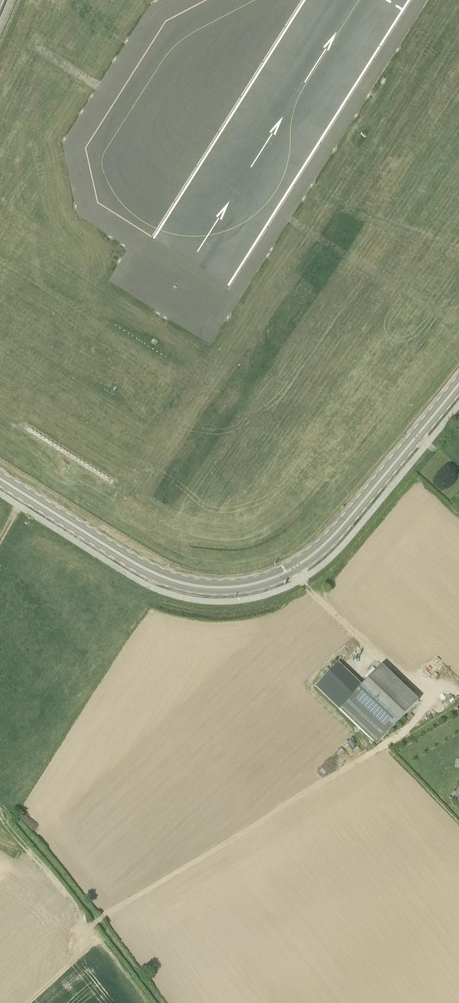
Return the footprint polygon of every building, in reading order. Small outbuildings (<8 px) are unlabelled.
[(374,746),(390,730),(353,695),(364,683),(339,659),(316,684),(340,707),(337,710),(374,746)] [(390,730),(418,701),(381,665),(364,683),(353,695),(390,730)]
